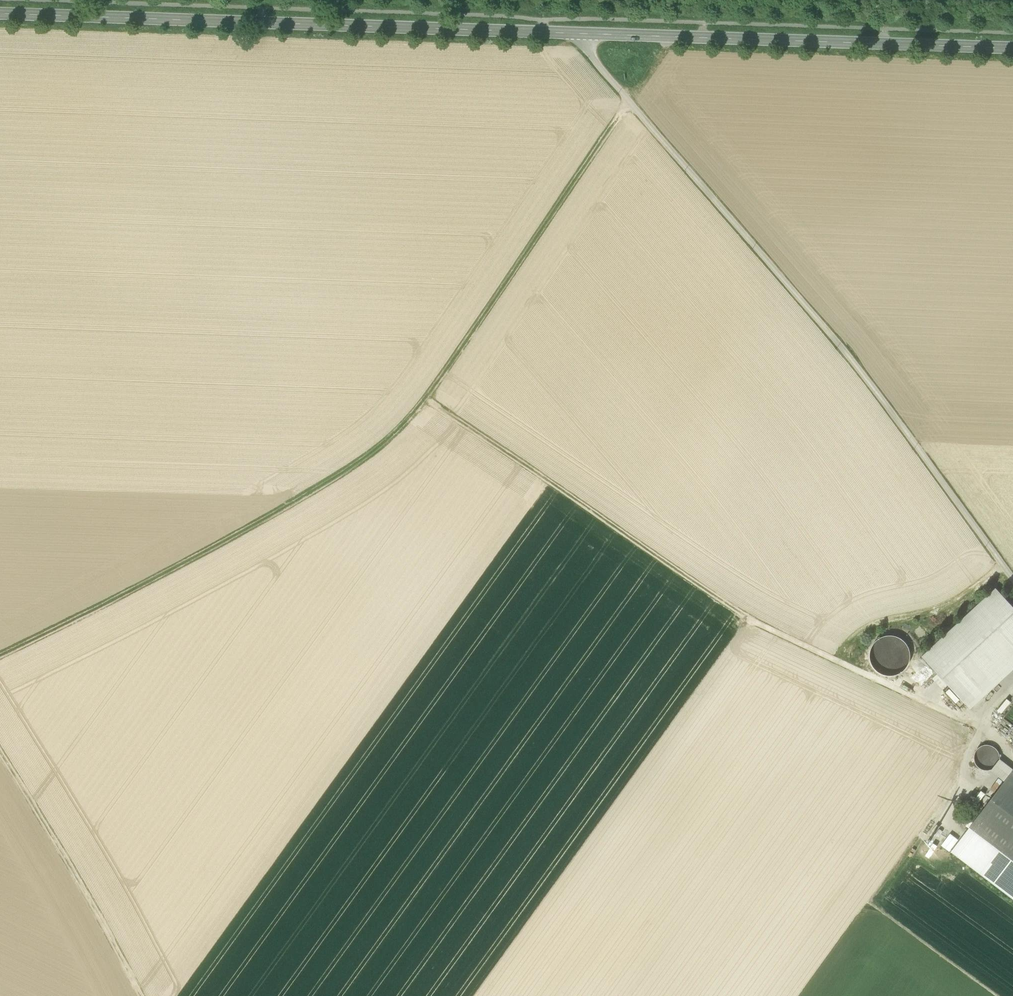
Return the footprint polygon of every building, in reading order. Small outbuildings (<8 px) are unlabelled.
[(963,702),(1012,655),(1012,607),(996,589),(922,657),(963,702)] [(906,644),(900,639),(893,636),(885,637),(878,640),(873,646),(870,653),(870,661),(874,668),(879,673),(887,676),(895,675),(902,672),(907,666),(910,659),(909,651),(906,644)] [(963,702),(970,710),(1012,670),(1012,655),(963,702)] [(1012,703),(1012,701),(1009,698),(999,710),(1004,714),(1012,703)] [(1012,727),(1012,704),(1002,719),(1012,727)] [(999,762),(999,757),(998,753),(996,750),(992,747),(988,746),(983,747),(980,749),(977,753),(976,757),(976,762),(978,765),(981,768),(985,770),(990,770),(994,769),(997,766),(999,762)] [(1012,772),(973,823),(970,821),(967,825),(970,827),(969,828),(1012,861),(1012,773),(1012,772)] [(969,828),(951,851),(1012,898),(1012,861),(969,828)]
